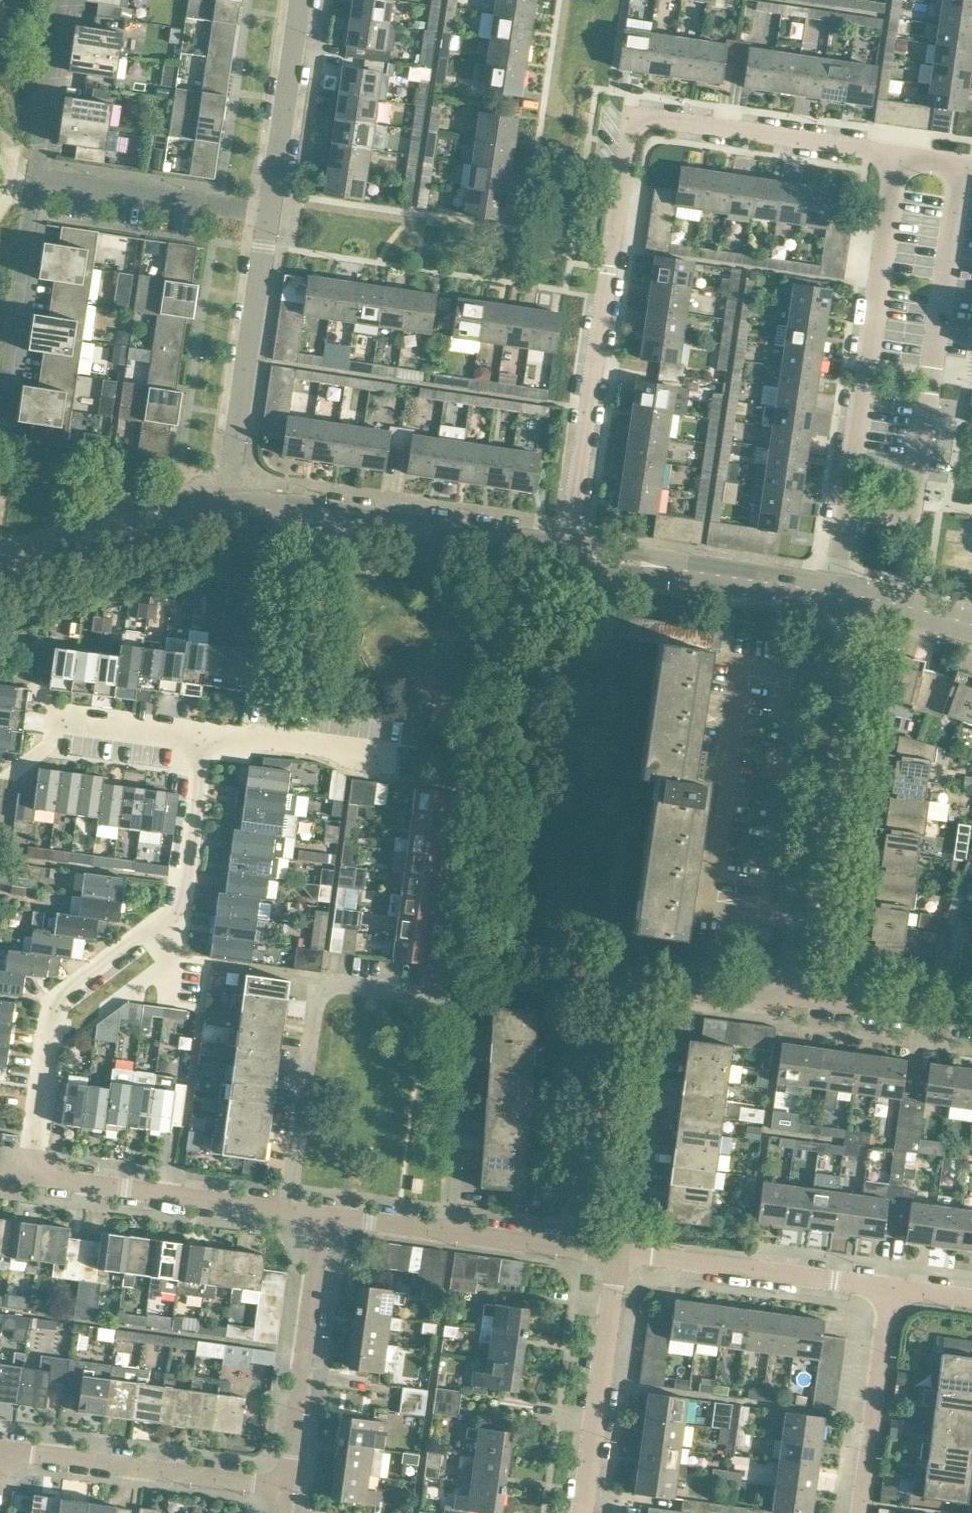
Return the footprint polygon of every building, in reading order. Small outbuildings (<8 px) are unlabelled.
[(78,1),(79,1),(98,4),(96,16),(132,21),(134,9),(127,8),(128,0),(78,0),(78,1)] [(240,7),(241,1),(234,0),(188,0),(186,18),(212,22),(207,57),(232,60),(240,7)] [(389,26),(393,0),(353,0),(350,20),(389,26)] [(446,7),(456,9),(457,0),(447,0),(446,7)] [(536,0),(496,0),(494,14),(533,20),(536,0)] [(833,6),(858,9),(859,0),(834,0),(833,6)] [(884,13),(885,4),(859,0),(858,9),(884,13)] [(890,17),(899,18),(901,0),(892,0),(890,17)] [(943,4),(971,8),(971,0),(944,0),(943,4)] [(756,1),(755,10),(781,14),(782,5),(756,1)] [(943,4),(940,25),(971,29),(971,8),(943,4)] [(441,6),(431,5),(428,32),(437,33),(441,6)] [(781,14),(806,17),(807,8),(782,5),(781,14)] [(446,7),(442,32),(452,34),(456,9),(446,7)] [(831,21),(832,12),(807,8),(806,17),(831,21)] [(857,16),(832,12),(831,21),(856,25),(857,16)] [(529,45),(533,20),(494,14),(490,39),(529,45)] [(857,16),(856,25),(882,28),(883,19),(857,16)] [(890,17),(886,38),(895,39),(899,18),(890,17)] [(350,20),(346,45),(350,45),(349,57),(365,59),(389,63),(391,51),(392,52),(396,27),(389,26),(350,20)] [(77,50),(91,52),(120,56),(123,33),(76,25),(75,25),(71,49),(72,49),(77,49),(77,50)] [(940,25),(937,45),(971,50),(971,29),(940,25)] [(169,43),(182,45),(184,30),(171,28),(169,43)] [(619,69),(645,72),(651,34),(625,30),(619,69)] [(424,41),(436,43),(437,33),(428,32),(425,31),(424,41)] [(452,34),(442,32),(438,57),(449,59),(452,34)] [(675,37),(651,34),(645,72),(670,76),(675,37)] [(670,76),(695,80),(700,41),(675,37),(670,76)] [(886,38),(883,58),(892,60),(895,39),(886,38)] [(525,70),(529,45),(490,39),(487,64),(525,70)] [(726,45),(700,41),(695,80),(720,83),(723,63),(735,65),(739,41),(727,39),(726,45)] [(744,87),(770,91),(775,52),(750,48),(751,42),(739,41),(735,65),(747,66),(744,87)] [(937,45),(934,66),(970,71),(971,60),(971,50),(937,45)] [(120,56),(91,52),(77,50),(77,49),(72,49),(71,49),(68,72),(69,72),(87,75),(116,79),(120,56)] [(800,56),(775,52),(770,91),(795,94),(800,56)] [(795,94),(820,98),(825,60),(800,56),(795,94)] [(223,120),(232,60),(207,57),(202,92),(175,88),(172,112),(223,120)] [(445,84),(449,59),(438,57),(434,82),(445,84)] [(883,58),(880,79),(889,80),(892,60),(883,58)] [(343,68),(339,92),(378,98),(384,99),(387,75),(389,63),(365,59),(365,60),(363,71),(343,68)] [(834,100),(844,102),(850,63),(834,61),(825,60),(820,98),(834,100)] [(164,71),(178,73),(179,65),(165,63),(164,71)] [(850,63),(844,102),(870,106),(876,67),(850,63)] [(521,95),(525,70),(487,64),(483,90),(521,95)] [(970,71),(934,66),(931,87),(967,92),(970,71)] [(420,79),(416,104),(425,105),(428,80),(420,79)] [(880,79),(877,99),(886,100),(889,80),(880,79)] [(931,87),(929,106),(934,107),(931,131),(948,133),(952,110),(964,111),(967,92),(931,87)] [(110,99),(112,91),(95,89),(94,97),(110,99)] [(335,118),(374,124),(378,98),(339,92),(335,118)] [(64,97),(61,120),(109,127),(113,104),(84,99),(65,97),(64,97)] [(877,99),(874,122),(885,124),(889,100),(886,100),(877,99)] [(889,100),(885,124),(896,126),(900,102),(889,100)] [(900,102),(896,126),(908,127),(911,104),(900,102)] [(425,105),(416,104),(412,130),(421,131),(425,105)] [(911,104),(908,127),(919,129),(923,105),(911,104)] [(923,105),(919,129),(931,131),(934,107),(929,106),(923,105)] [(431,107),(427,132),(437,133),(441,108),(431,107)] [(214,180),(223,120),(172,112),(168,136),(194,140),(189,175),(189,176),(214,180)] [(475,139),(514,145),(518,119),(479,113),(475,139)] [(374,124),(335,118),(332,144),(370,150),(374,124)] [(61,120),(57,143),(58,143),(77,146),(75,159),(104,163),(106,150),(109,127),(61,120)] [(412,130),(409,155),(418,157),(421,131),(412,130)] [(437,133),(427,132),(424,157),(433,158),(437,133)] [(475,139),(472,164),(510,170),(514,145),(475,139)] [(370,150),(332,144),(328,170),(366,175),(370,150)] [(164,154),(155,153),(153,168),(162,170),(164,154)] [(409,155),(405,181),(414,182),(418,157),(409,155)] [(424,157),(420,182),(430,183),(433,158),(424,157)] [(507,195),(510,170),(472,164),(468,189),(507,195)] [(682,167),(678,190),(676,203),(676,207),(701,211),(707,171),(682,167)] [(366,175),(328,170),(324,194),(363,199),(366,175)] [(732,175),(707,171),(701,211),(726,215),(732,175)] [(757,179),(732,175),(726,215),(751,218),(757,179)] [(782,182),(757,179),(751,218),(776,222),(782,182)] [(414,182),(405,181),(401,205),(411,207),(414,182)] [(430,183),(420,182),(417,208),(426,209),(430,183)] [(807,186),(782,182),(776,222),(801,226),(807,186)] [(654,186),(653,199),(676,203),(678,190),(654,186)] [(832,190),(807,186),(801,226),(826,229),(827,228),(828,216),(830,204),(832,190)] [(503,220),(507,195),(468,189),(464,214),(503,220)] [(653,199),(651,212),(674,215),(676,207),(676,203),(653,199)] [(854,208),(830,204),(828,216),(852,220),(854,208)] [(651,212),(649,224),(672,228),(674,215),(651,212)] [(852,220),(828,216),(827,228),(850,232),(852,220)] [(63,245),(43,242),(41,261),(90,268),(95,233),(95,231),(46,224),(46,226),(65,228),(63,245)] [(649,224),(647,237),(671,241),(672,228),(649,224)] [(827,228),(826,229),(825,240),(849,243),(850,232),(827,228)] [(671,241),(647,237),(645,249),(669,253),(670,244),(671,241)] [(849,243),(825,240),(823,252),(847,255),(849,243)] [(188,283),(189,277),(193,248),(193,246),(170,243),(170,244),(164,280),(139,276),(137,293),(196,302),(199,285),(188,283)] [(694,257),(696,247),(670,244),(669,253),(694,257)] [(721,251),(696,247),(694,257),(719,261),(721,251)] [(721,251),(719,260),(744,264),(746,255),(721,251)] [(847,255),(823,252),(821,263),(845,267),(847,255)] [(746,255),(744,264),(769,268),(771,259),(746,255)] [(694,263),(655,257),(651,283),(690,288),(694,263)] [(771,259),(769,268),(794,271),(796,262),(771,259)] [(55,299),(84,303),(90,268),(41,261),(38,279),(57,282),(55,299)] [(796,262),(794,271),(819,275),(821,266),(796,262)] [(821,266),(819,275),(843,279),(845,267),(821,263),(821,266)] [(728,294),(737,295),(741,270),(732,269),(728,294)] [(305,311),(304,316),(329,320),(334,280),(309,276),(309,278),(285,275),(282,294),(306,298),(305,311)] [(746,278),(743,297),(752,298),(755,280),(746,278)] [(360,284),(334,280),(329,320),(354,323),(360,284)] [(690,288),(651,283),(648,308),(686,313),(690,288)] [(132,286),(118,284),(115,308),(128,310),(132,286)] [(384,288),(360,284),(354,323),(379,327),(384,288)] [(828,309),(831,291),(831,290),(793,285),(791,304),(828,309)] [(409,291),(384,288),(379,327),(404,331),(409,291)] [(435,295),(409,291),(404,331),(429,335),(435,295)] [(154,350),(177,354),(177,353),(182,324),(183,318),(194,319),(196,302),(137,293),(134,310),(159,314),(154,350)] [(280,308),(305,311),(306,298),(282,294),(280,308)] [(725,319),(733,320),(737,295),(728,294),(725,319)] [(749,319),(752,298),(743,297),(740,318),(749,319)] [(453,337),(479,341),(484,302),(459,298),(453,337)] [(33,314),(30,332),(79,339),(84,303),(55,299),(55,300),(52,316),(33,314)] [(509,306),(484,302),(479,341),(504,345),(509,306)] [(791,304),(788,324),(825,330),(828,309),(791,304)] [(504,345),(528,348),(534,310),(509,306),(504,345)] [(280,308),(278,321),(303,324),(304,316),(305,311),(280,308)] [(686,313),(648,308),(644,333),(683,338),(686,313)] [(560,314),(534,310),(528,348),(554,352),(560,314)] [(749,319),(740,318),(737,338),(746,340),(749,319)] [(721,344),(730,345),(733,320),(725,319),(721,344)] [(301,337),(303,324),(278,321),(276,334),(301,337)] [(825,330),(789,325),(788,324),(777,323),(774,344),(786,345),(822,350),(825,330)] [(30,332),(27,350),(47,353),(44,370),(74,375),(79,339),(30,332)] [(129,333),(122,332),(116,336),(115,344),(128,346),(129,333)] [(644,333),(640,358),(661,361),(659,373),(685,377),(686,366),(679,365),(683,338),(644,333)] [(276,334),(274,347),(299,351),(301,337),(276,334)] [(743,360),(746,340),(737,338),(734,359),(743,360)] [(717,372),(726,373),(730,345),(721,344),(717,372)] [(114,345),(112,363),(125,365),(128,347),(114,345)] [(786,345),(783,366),(819,371),(822,350),(786,345)] [(299,351),(274,347),(273,359),(297,363),(298,354),(299,351)] [(173,384),(177,354),(154,350),(149,387),(124,383),(121,400),(180,409),(183,392),(172,390),(173,384)] [(297,363),(322,366),(324,357),(298,354),(297,363)] [(322,366),(347,370),(348,361),(324,357),(322,366)] [(743,360),(734,359),(731,379),(740,381),(743,360)] [(347,370),(372,374),(373,365),(348,361),(347,370)] [(296,369),(272,365),(270,377),(294,381),(295,378),(296,369)] [(372,374),(397,378),(398,369),(373,365),(372,374)] [(783,366),(780,387),(816,392),(819,371),(783,366)] [(295,378),(319,382),(320,372),(296,369),(295,378)] [(423,372),(398,369),(397,378),(422,381),(423,372)] [(69,410),(74,375),(44,370),(44,371),(42,388),(22,385),(20,403),(69,410)] [(346,376),(320,372),(319,382),(345,386),(346,376)] [(684,377),(659,373),(657,385),(636,382),(633,407),(671,413),(675,388),(683,390),(684,377)] [(345,386),(371,390),(372,380),(346,376),(345,386)] [(447,376),(446,385),(472,389),(473,380),(447,376)] [(293,392),(294,381),(270,377),(268,389),(293,392)] [(99,415),(113,417),(118,381),(104,379),(99,415)] [(737,401),(740,381),(731,379),(728,400),(737,401)] [(397,384),(372,380),(371,390),(395,393),(397,384)] [(472,389),(497,393),(498,383),(473,380),(472,389)] [(523,387),(498,383),(497,393),(522,396),(523,387)] [(443,400),(445,391),(421,387),(420,397),(443,400)] [(522,396),(547,400),(548,391),(523,387),(522,396)] [(780,387),(777,407),(813,412),(816,392),(780,387)] [(268,389),(267,401),(291,404),(293,392),(268,389)] [(469,404),(470,395),(445,391),(443,400),(469,404)] [(719,420),(722,395),(712,394),(708,418),(719,420)] [(469,404),(495,408),(496,399),(470,395),(469,404)] [(495,408),(521,412),(522,402),(496,399),(495,408)] [(161,461),(161,460),(166,431),(167,424),(178,426),(180,409),(121,400),(119,417),(144,421),(138,457),(138,458),(161,461)] [(737,401),(728,400),(725,421),(734,422),(737,401)] [(265,413),(287,416),(289,416),(291,404),(267,401),(265,413)] [(521,412),(545,415),(546,406),(522,402),(521,412)] [(66,430),(69,410),(20,403),(17,422),(36,424),(34,441),(15,439),(15,440),(67,447),(67,446),(69,430),(66,430)] [(813,412),(777,407),(763,405),(760,426),(774,428),(810,433),(813,412)] [(633,407),(629,432),(668,438),(671,413),(633,407)] [(265,413),(263,424),(285,428),(287,416),(265,413)] [(283,455),(307,459),(313,420),(289,417),(289,416),(287,416),(285,428),(283,439),(285,440),(283,455)] [(708,418),(705,443),(715,445),(719,420),(708,418)] [(339,424),(313,420),(307,459),(333,463),(339,424)] [(731,443),(734,422),(725,421),(722,441),(731,443)] [(261,436),(283,439),(285,428),(263,424),(261,436)] [(333,463),(359,467),(365,428),(339,424),(333,463)] [(389,432),(365,428),(359,467),(384,470),(387,450),(399,451),(402,427),(390,425),(389,432)] [(408,474),(432,477),(438,439),(414,435),(415,429),(402,427),(399,451),(411,453),(408,474)] [(774,428),(770,448),(807,454),(810,433),(774,428)] [(83,432),(81,448),(108,452),(110,436),(83,432)] [(668,438),(629,432),(625,457),(664,463),(668,438)] [(432,477),(458,481),(463,442),(438,439),(432,477)] [(731,443),(722,441),(718,462),(728,463),(731,443)] [(458,481),(483,485),(489,446),(463,442),(458,481)] [(711,470),(715,445),(705,443),(701,468),(711,470)] [(483,485),(509,489),(515,450),(489,446),(483,485)] [(804,474),(807,454),(770,448),(761,447),(758,468),(767,469),(804,474)] [(539,454),(515,450),(509,489),(533,492),(539,454)] [(625,457),(622,482),(660,488),(664,463),(625,457)] [(725,484),(728,463),(718,462),(715,483),(725,484)] [(701,468),(697,493),(708,495),(711,470),(701,468)] [(767,469),(764,490),(801,495),(804,474),(767,469)] [(618,508),(656,513),(660,488),(622,482),(618,508)] [(725,484),(715,483),(712,503),(722,505),(725,484)] [(764,490),(761,510),(797,515),(801,495),(764,490)] [(704,520),(708,495),(697,493),(693,519),(704,520)] [(712,503),(710,521),(719,523),(722,505),(712,503)] [(759,529),(769,530),(781,532),(795,534),(797,515),(761,510),(759,529)] [(656,513),(653,537),(665,539),(668,515),(656,513)] [(668,515),(665,539),(679,541),(682,517),(668,515)] [(688,542),(692,519),(682,517),(679,541),(688,542)] [(692,519),(688,542),(700,544),(704,520),(693,519),(692,519)] [(719,523),(710,521),(706,545),(718,547),(722,523),(719,523)] [(718,547),(730,549),(733,525),(722,523),(718,547)] [(745,527),(733,525),(730,549),(742,550),(745,527)] [(742,550),(754,552),(757,531),(757,528),(745,527),(742,550)] [(759,529),(757,528),(757,531),(754,552),(765,554),(769,530),(759,529)] [(765,554),(777,556),(781,532),(769,530),(765,554)] [(228,591),(237,593),(240,577),(230,576),(228,591)] [(248,578),(240,577),(237,593),(246,594),(248,578)] [(183,602),(192,603),(194,589),(185,588),(183,602)] [(204,590),(194,589),(192,603),(202,605),(204,590)] [(147,616),(149,603),(140,602),(138,615),(147,616)] [(157,604),(149,603),(147,616),(155,618),(157,604)] [(656,799),(649,844),(636,932),(677,939),(700,783),(698,783),(700,772),(704,772),(707,752),(689,749),(703,650),(719,653),(723,630),(602,612),(595,659),(618,662),(621,638),(658,643),(663,644),(643,775),(638,774),(635,796),(656,799)] [(102,630),(104,617),(95,615),(93,629),(102,630)] [(114,618),(104,617),(102,630),(112,631),(114,618)] [(73,622),(71,637),(79,638),(81,623),(73,622)] [(201,692),(210,632),(188,629),(185,650),(182,682),(180,694),(196,696),(196,691),(201,692)] [(203,685),(218,687),(224,688),(231,635),(210,632),(203,685)] [(224,688),(246,691),(253,637),(231,635),(224,688)] [(136,692),(137,688),(143,645),(121,642),(119,656),(115,697),(127,699),(128,691),(136,692)] [(151,690),(158,691),(164,647),(143,645),(137,688),(136,692),(135,700),(150,702),(151,690)] [(49,689),(71,691),(77,650),(44,646),(40,670),(52,671),(49,689)] [(182,682),(185,650),(164,647),(158,691),(180,694),(182,682)] [(71,691),(92,694),(98,653),(77,650),(71,691)] [(119,656),(98,653),(92,694),(115,697),(119,656)] [(911,709),(927,713),(938,675),(922,671),(925,661),(903,655),(892,700),(912,705),(911,709)] [(938,675),(927,713),(941,718),(943,714),(961,721),(971,691),(971,676),(956,670),(953,680),(938,675)] [(29,688),(12,686),(13,674),(0,672),(0,706),(26,709),(29,688)] [(961,721),(971,725),(971,691),(961,721)] [(23,731),(26,709),(0,706),(0,727),(23,731)] [(1,763),(3,751),(20,754),(23,731),(0,727),(0,762),(1,763)] [(882,775),(927,781),(930,762),(934,762),(937,746),(898,735),(895,755),(885,753),(882,775)] [(249,765),(246,788),(287,793),(292,759),(263,757),(262,767),(249,765)] [(35,795),(18,793),(14,819),(32,821),(34,809),(55,812),(60,771),(39,768),(35,795)] [(55,812),(76,815),(82,774),(60,771),(55,812)] [(76,815),(98,818),(104,783),(104,777),(82,774),(76,815)] [(889,797),(887,813),(926,818),(929,801),(924,800),(927,781),(882,775),(879,796),(889,797)] [(352,779),(346,822),(355,823),(357,804),(361,805),(364,780),(352,779)] [(376,782),(364,780),(361,805),(373,806),(376,782)] [(124,786),(104,783),(98,818),(97,824),(118,826),(124,786)] [(118,826),(139,829),(145,789),(124,786),(118,826)] [(335,786),(333,799),(343,801),(344,787),(335,786)] [(415,787),(412,809),(448,814),(451,792),(415,787)] [(297,795),(287,793),(246,788),(245,795),(237,794),(235,808),(243,809),(294,817),(297,795)] [(139,829),(174,834),(179,794),(145,789),(139,829)] [(341,817),(343,801),(333,799),(331,816),(341,817)] [(243,809),(240,829),(273,835),(286,837),(295,838),(298,817),(294,817),(243,809)] [(401,829),(445,835),(448,814),(412,809),(409,830),(401,829)] [(872,844),(871,848),(916,854),(918,844),(919,835),(924,836),(926,818),(887,813),(885,828),(874,826),(872,844)] [(352,844),(355,823),(346,822),(343,843),(352,844)] [(337,844),(339,826),(326,824),(324,842),(337,844)] [(231,851),(271,857),(279,858),(283,859),(285,844),(286,837),(273,835),(240,829),(234,828),(234,829),(227,828),(225,840),(232,842),(232,844),(231,850),(231,851)] [(401,829),(400,838),(395,837),(394,844),(393,850),(395,850),(442,856),(444,844),(445,835),(401,829)] [(63,840),(61,850),(71,851),(72,841),(63,840)] [(340,865),(349,866),(355,867),(358,845),(352,844),(343,843),(340,865)] [(27,856),(48,859),(49,850),(28,847),(27,856)] [(914,873),(916,854),(871,848),(868,869),(879,871),(876,886),(916,892),(918,874),(914,873)] [(279,858),(271,857),(231,851),(231,850),(224,849),(222,862),(229,863),(228,872),(268,878),(276,879),(279,858)] [(966,861),(967,851),(955,849),(953,859),(966,861)] [(69,862),(70,853),(49,850),(48,859),(69,862)] [(334,866),(335,855),(298,850),(297,861),(334,866)] [(394,872),(440,878),(442,856),(395,850),(392,871),(394,872)] [(69,862),(91,865),(92,856),(70,853),(69,862)] [(112,868),(113,859),(92,856),(91,865),(112,868)] [(112,868),(133,871),(135,862),(113,859),(112,868)] [(962,861),(949,860),(947,871),(960,872),(962,861)] [(29,865),(9,862),(0,874),(0,883),(12,885),(26,887),(29,865)] [(168,876),(169,866),(135,862),(133,871),(168,876)] [(338,886),(346,887),(352,888),(355,867),(349,866),(340,865),(338,886)] [(321,870),(319,885),(331,887),(333,871),(321,870)] [(84,872),(81,895),(122,901),(125,878),(84,872)] [(265,899),(268,878),(228,872),(225,893),(260,899),(265,899)] [(440,878),(394,872),(392,882),(402,884),(401,895),(437,899),(440,878)] [(24,897),(26,887),(12,885),(11,895),(24,897)] [(329,903),(331,887),(319,885),(317,901),(329,903)] [(338,886),(335,908),(344,909),(346,887),(338,886)] [(864,900),(861,921),(906,928),(909,908),(913,909),(916,892),(876,886),(874,901),(864,900)] [(956,890),(950,905),(957,910),(966,897),(956,890)] [(219,892),(216,913),(257,919),(260,899),(225,893),(219,892)] [(437,899),(401,895),(391,893),(388,915),(398,916),(434,921),(437,899)] [(81,895),(78,915),(98,919),(109,920),(119,922),(122,901),(81,895)] [(960,912),(957,910),(950,905),(945,919),(954,922),(960,912)] [(335,908),(332,926),(345,928),(355,929),(357,911),(344,909),(335,908)] [(314,929),(326,930),(328,912),(316,910),(314,929)] [(44,911),(41,932),(53,933),(73,938),(95,940),(96,935),(107,936),(109,920),(98,919),(78,915),(56,912),(44,911)] [(216,913),(213,935),(254,941),(265,943),(268,921),(257,919),(216,913)] [(398,916),(395,937),(431,942),(434,921),(398,916)] [(903,947),(906,928),(861,921),(858,942),(868,944),(866,959),(905,965),(908,947),(903,947)] [(332,926),(329,951),(342,953),(345,928),(332,926)] [(354,954),(357,930),(355,929),(345,928),(342,953),(354,954)] [(314,929),(311,949),(323,950),(326,930),(314,929)] [(73,938),(53,933),(41,932),(32,931),(29,952),(60,957),(70,959),(73,938)] [(930,931),(929,941),(938,943),(940,932),(930,931)] [(210,957),(213,957),(251,963),(254,941),(213,935),(210,957)] [(428,964),(431,942),(395,937),(393,959),(410,962),(421,963),(428,964)] [(971,944),(968,941),(966,944),(962,972),(971,973),(971,943),(971,944)] [(296,947),(294,968),(320,972),(323,950),(311,949),(302,947),(296,947)] [(7,949),(4,971),(25,974),(46,977),(47,975),(58,976),(60,957),(29,952),(7,949)] [(22,996),(25,974),(4,971),(0,971),(0,993),(22,996)] [(246,975),(243,993),(286,998),(289,981),(289,980),(246,974),(245,975),(246,975)] [(208,992),(206,1006),(219,1008),(221,994),(208,992)] [(286,998),(243,993),(240,1011),(241,1011),(284,1017),(287,998),(286,998)] [(12,1023),(15,1002),(0,1000),(0,1021),(12,1023)] [(141,1013),(143,1004),(126,1002),(120,1007),(118,1023),(139,1026),(141,1013)] [(162,1015),(163,1007),(143,1004),(141,1013),(162,1015)] [(493,1006),(491,1025),(536,1028),(537,1010),(537,1009),(493,1006)] [(118,1029),(118,1023),(120,1007),(97,1024),(95,1039),(116,1041),(118,1029)] [(185,1019),(187,1010),(163,1007),(162,1015),(185,1019)] [(282,1034),(284,1017),(241,1011),(239,1029),(282,1034)] [(704,1017),(701,1041),(713,1042),(716,1019),(704,1017)] [(716,1019),(713,1042),(725,1044),(728,1020),(716,1019)] [(728,1020),(725,1044),(733,1045),(736,1045),(739,1022),(728,1020)] [(12,1023),(0,1021),(0,1044),(9,1045),(12,1023)] [(736,1045),(748,1047),(751,1023),(739,1022),(736,1045)] [(751,1023),(748,1047),(760,1048),(763,1025),(751,1023)] [(490,1043),(534,1046),(536,1028),(491,1025),(490,1043)] [(760,1048),(773,1050),(776,1027),(763,1025),(760,1048)] [(279,1052),(280,1052),(282,1035),(238,1029),(236,1047),(279,1052)] [(713,1042),(701,1041),(689,1039),(686,1058),(730,1064),(733,1045),(725,1044),(713,1042)] [(534,1046),(490,1043),(489,1061),(533,1064),(534,1046)] [(781,1043),(776,1082),(801,1086),(806,1046),(781,1043)] [(6,1067),(9,1045),(0,1044),(0,1066),(6,1067)] [(806,1046),(801,1086),(826,1089),(831,1050),(806,1046)] [(236,1047),(234,1065),(277,1070),(280,1052),(279,1052),(236,1047)] [(831,1050),(826,1089),(850,1092),(856,1053),(831,1050)] [(856,1053),(850,1092),(875,1096),(881,1056),(856,1053)] [(881,1056),(875,1096),(901,1099),(901,1097),(913,1098),(916,1073),(905,1072),(906,1060),(881,1056)] [(728,1082),(730,1064),(686,1058),(684,1076),(728,1082)] [(489,1061),(488,1079),(532,1082),(532,1081),(541,1082),(542,1065),(533,1065),(533,1064),(489,1061)] [(924,1102),(950,1106),(955,1066),(929,1063),(928,1075),(916,1073),(913,1098),(924,1100),(924,1102)] [(234,1065),(231,1082),(274,1088),(277,1070),(234,1065)] [(955,1066),(950,1106),(971,1109),(971,1069),(955,1066)] [(117,1131),(118,1125),(125,1125),(133,1070),(123,1069),(113,1068),(109,1088),(104,1129),(117,1131)] [(154,1073),(133,1070),(125,1125),(146,1128),(154,1073)] [(171,1125),(181,1126),(187,1084),(176,1083),(177,1076),(154,1073),(146,1128),(170,1131),(171,1125)] [(725,1099),(728,1082),(684,1076),(682,1094),(725,1099)] [(488,1079),(486,1097),(531,1100),(532,1082),(488,1079)] [(87,1085),(57,1081),(52,1120),(61,1122),(61,1123),(81,1126),(87,1085)] [(231,1082),(229,1100),(272,1106),(275,1088),(274,1088),(231,1082)] [(109,1088),(87,1085),(81,1126),(104,1129),(109,1088)] [(723,1117),(725,1099),(682,1094),(679,1111),(723,1117)] [(485,1115),(529,1118),(531,1100),(486,1097),(485,1115)] [(272,1106),(229,1100),(226,1118),(270,1124),(272,1106)] [(737,1119),(762,1122),(764,1110),(738,1107),(737,1119)] [(906,1150),(909,1127),(911,1110),(899,1109),(894,1149),(906,1150)] [(911,1110),(909,1127),(906,1150),(918,1152),(924,1112),(911,1110)] [(721,1135),(723,1117),(679,1111),(677,1129),(721,1135)] [(485,1115),(484,1133),(528,1136),(529,1118),(485,1115)] [(226,1118),(224,1135),(267,1142),(270,1124),(226,1118)] [(795,1131),(796,1123),(782,1121),(781,1129),(781,1130),(795,1131)] [(796,1123),(795,1131),(820,1135),(821,1126),(796,1123)] [(820,1135),(844,1138),(845,1130),(834,1128),(821,1126),(820,1135)] [(718,1153),(721,1135),(677,1129),(674,1147),(718,1153)] [(845,1130),(844,1138),(844,1142),(858,1144),(868,1145),(870,1133),(845,1130)] [(212,1133),(210,1153),(265,1160),(265,1159),(267,1142),(224,1135),(212,1133)] [(482,1151),(527,1154),(528,1136),(484,1133),(482,1151)] [(792,1148),(794,1140),(794,1139),(780,1137),(780,1138),(779,1146),(792,1148)] [(794,1139),(794,1140),(792,1148),(817,1152),(819,1143),(794,1139)] [(943,1155),(952,1157),(954,1142),(945,1141),(943,1155)] [(843,1147),(842,1155),(856,1157),(858,1144),(844,1142),(843,1146),(843,1147)] [(842,1155),(843,1147),(843,1146),(819,1143),(817,1152),(834,1154),(842,1155)] [(716,1171),(718,1153),(674,1147),(672,1165),(716,1171)] [(862,1195),(856,1234),(882,1238),(883,1231),(894,1233),(894,1234),(901,1187),(902,1177),(903,1167),(906,1150),(894,1149),(889,1186),(863,1182),(862,1195)] [(482,1151),(481,1169),(525,1172),(527,1154),(482,1151)] [(951,1171),(952,1157),(943,1155),(942,1169),(951,1171)] [(672,1165),(669,1183),(713,1189),(716,1171),(672,1165)] [(915,1169),(903,1167),(902,1177),(914,1179),(915,1169)] [(480,1187),(524,1191),(525,1172),(481,1169),(480,1187)] [(807,1228),(831,1231),(837,1192),(839,1179),(834,1178),(814,1175),(813,1188),(807,1228)] [(414,1177),(412,1191),(419,1191),(420,1178),(414,1178),(414,1177)] [(757,1221),(782,1224),(787,1185),(762,1182),(757,1221)] [(713,1189),(669,1183),(667,1201),(711,1206),(713,1189)] [(787,1185),(782,1224),(807,1228),(813,1188),(788,1185),(787,1185)] [(901,1187),(894,1234),(895,1234),(895,1233),(906,1234),(905,1241),(931,1245),(936,1205),(912,1202),(914,1189),(901,1187)] [(831,1231),(856,1234),(862,1195),(837,1192),(831,1231)] [(708,1225),(711,1206),(667,1201),(664,1219),(708,1225)] [(931,1245),(955,1248),(960,1208),(936,1205),(931,1245)] [(971,1250),(971,1210),(960,1208),(955,1248),(971,1250)] [(11,1256),(16,1222),(0,1220),(0,1255),(1,1255),(0,1259),(0,1270),(9,1271),(11,1256)] [(43,1226),(16,1222),(11,1256),(27,1259),(25,1273),(36,1274),(38,1260),(43,1226)] [(63,1278),(79,1280),(85,1239),(68,1237),(70,1227),(69,1227),(68,1229),(43,1226),(38,1260),(54,1262),(52,1277),(63,1278)] [(85,1239),(79,1280),(74,1315),(94,1318),(99,1283),(106,1284),(108,1269),(125,1272),(129,1238),(103,1234),(103,1232),(102,1232),(101,1241),(85,1239)] [(135,1273),(152,1275),(156,1241),(129,1238),(125,1272),(123,1286),(133,1288),(135,1273)] [(156,1241),(152,1275),(150,1290),(176,1294),(178,1279),(183,1245),(156,1241)] [(374,1266),(385,1268),(388,1243),(377,1241),(374,1266)] [(400,1244),(388,1243),(385,1268),(397,1270),(400,1244)] [(397,1270),(408,1271),(411,1246),(400,1244),(397,1270)] [(204,1298),(210,1249),(183,1245),(178,1279),(176,1294),(204,1298)] [(423,1248),(411,1246),(408,1271),(419,1273),(420,1273),(423,1248)] [(420,1273),(431,1274),(434,1249),(423,1248),(420,1273)] [(216,1284),(233,1287),(238,1253),(210,1249),(204,1298),(214,1299),(216,1284)] [(447,1251),(434,1249),(431,1274),(444,1275),(447,1251)] [(455,1252),(451,1276),(463,1278),(466,1253),(455,1252)] [(238,1253),(233,1287),(231,1302),(241,1303),(243,1288),(260,1290),(261,1280),(263,1269),(265,1254),(264,1254),(263,1256),(238,1253)] [(463,1278),(475,1280),(478,1255),(466,1253),(463,1278)] [(489,1256),(478,1255),(475,1280),(476,1280),(486,1282),(489,1256)] [(486,1282),(496,1283),(499,1258),(489,1256),(486,1282)] [(496,1283),(509,1285),(512,1259),(499,1258),(496,1283)] [(524,1261),(512,1259),(509,1285),(521,1286),(524,1261)] [(263,1269),(261,1280),(285,1284),(286,1272),(263,1269)] [(444,1275),(431,1274),(420,1273),(419,1273),(418,1284),(442,1287),(444,1275)] [(475,1280),(463,1278),(451,1276),(450,1288),(475,1291),(476,1280),(475,1280)] [(261,1280),(260,1290),(259,1292),(283,1296),(285,1284),(261,1280)] [(357,1313),(403,1319),(403,1318),(389,1316),(391,1301),(405,1303),(406,1292),(361,1286),(358,1307),(356,1306),(356,1313),(357,1313)] [(259,1292),(258,1304),(282,1308),(283,1296),(259,1292)] [(33,1300),(6,1296),(4,1306),(31,1310),(33,1300)] [(669,1337),(694,1341),(699,1303),(675,1299),(673,1315),(671,1326),(669,1337)] [(59,1303),(33,1300),(31,1310),(58,1313),(59,1303)] [(484,1303),(483,1313),(481,1328),(480,1330),(524,1336),(524,1335),(526,1336),(527,1330),(525,1329),(528,1309),(484,1303)] [(694,1341),(719,1344),(724,1306),(699,1303),(694,1341)] [(258,1304),(256,1316),(280,1319),(282,1308),(258,1304)] [(719,1344),(744,1348),(749,1309),(724,1306),(719,1344)] [(744,1348),(768,1351),(773,1313),(749,1309),(744,1348)] [(647,1323),(671,1326),(673,1315),(649,1311),(647,1323)] [(126,1323),(145,1325),(147,1315),(127,1313),(126,1323)] [(403,1319),(357,1313),(353,1340),(385,1345),(388,1328),(401,1330),(403,1319)] [(773,1313),(768,1351),(792,1354),(798,1316),(773,1313)] [(15,1315),(3,1314),(2,1324),(1,1328),(13,1329),(15,1315)] [(173,1319),(147,1315),(145,1325),(172,1329),(173,1319)] [(174,1315),(173,1319),(172,1329),(184,1330),(186,1317),(174,1315)] [(280,1319),(256,1316),(254,1328),(279,1331),(280,1319)] [(792,1354),(819,1358),(820,1346),(822,1335),(824,1320),(798,1316),(792,1354)] [(56,1331),(57,1321),(30,1317),(29,1327),(56,1331)] [(229,1326),(200,1323),(199,1332),(227,1336),(229,1326)] [(646,1335),(669,1337),(671,1326),(647,1323),(646,1335)] [(435,1335),(437,1325),(424,1324),(423,1333),(435,1335)] [(253,1340),(254,1330),(229,1326),(227,1336),(253,1340)] [(445,1326),(443,1336),(456,1338),(457,1328),(445,1326)] [(254,1328),(254,1330),(253,1340),(277,1343),(279,1331),(254,1328)] [(491,1341),(489,1358),(520,1362),(524,1336),(480,1330),(479,1339),(491,1341)] [(126,1331),(124,1340),(143,1343),(144,1333),(126,1331)] [(152,1334),(151,1344),(169,1347),(171,1337),(152,1334)] [(646,1335),(644,1347),(667,1350),(669,1337),(646,1335)] [(822,1335),(820,1346),(844,1350),(846,1338),(834,1337),(822,1335)] [(939,1371),(971,1376),(971,1357),(970,1356),(971,1341),(971,1340),(944,1337),(942,1353),(939,1371)] [(179,1338),(178,1348),(197,1350),(198,1340),(179,1338)] [(353,1340),(350,1367),(391,1373),(395,1373),(397,1361),(384,1359),(385,1345),(353,1340)] [(208,1342),(207,1352),(225,1354),(226,1344),(208,1342)] [(250,1368),(252,1348),(226,1344),(225,1354),(224,1364),(250,1368)] [(820,1346),(819,1358),(843,1361),(844,1350),(820,1346)] [(644,1347),(642,1359),(666,1362),(667,1350),(644,1347)] [(23,1366),(25,1353),(14,1351),(12,1365),(0,1363),(0,1398),(19,1401),(23,1366)] [(39,1369),(23,1366),(19,1401),(45,1405),(44,1407),(45,1407),(49,1382),(65,1385),(69,1359),(41,1355),(39,1369)] [(488,1371),(475,1370),(474,1370),(471,1392),(486,1394),(487,1386),(517,1390),(520,1362),(489,1358),(488,1371)] [(819,1358),(817,1370),(841,1373),(843,1361),(819,1358)] [(105,1413),(110,1378),(112,1365),(96,1362),(69,1359),(65,1385),(81,1387),(78,1411),(79,1411),(79,1409),(105,1413)] [(642,1359),(641,1371),(664,1374),(666,1362),(642,1359)] [(133,1417),(138,1383),(140,1369),(112,1365),(110,1378),(105,1413),(133,1417)] [(133,1417),(160,1420),(164,1386),(147,1384),(149,1370),(140,1369),(138,1383),(133,1417)] [(817,1370),(815,1382),(839,1385),(841,1373),(817,1370)] [(641,1371),(639,1383),(663,1386),(664,1374),(641,1371)] [(937,1389),(971,1394),(971,1376),(939,1371),(937,1389)] [(166,1373),(164,1386),(160,1420),(187,1424),(191,1390),(174,1388),(176,1374),(166,1373)] [(187,1424),(214,1428),(219,1394),(222,1380),(219,1379),(217,1393),(201,1391),(203,1378),(193,1376),(191,1390),(187,1424)] [(674,1388),(687,1390),(689,1381),(675,1379),(674,1388)] [(228,1395),(230,1381),(222,1380),(219,1394),(214,1428),(240,1431),(239,1433),(240,1434),(244,1407),(246,1407),(247,1404),(244,1404),(245,1397),(228,1395)] [(712,1393),(713,1384),(709,1383),(700,1382),(698,1391),(712,1393)] [(839,1385),(815,1382),(814,1394),(838,1397),(839,1385)] [(712,1393),(728,1395),(729,1386),(719,1385),(713,1384),(712,1393)] [(426,1404),(428,1391),(402,1387),(400,1400),(426,1404)] [(460,1405),(462,1392),(436,1389),(434,1402),(460,1405)] [(749,1389),(748,1398),(761,1400),(763,1391),(749,1389)] [(934,1407),(971,1412),(971,1394),(937,1389),(934,1407)] [(763,1391),(761,1400),(777,1402),(778,1393),(763,1391)] [(684,1423),(687,1398),(648,1392),(645,1418),(684,1423)] [(838,1397),(814,1394),(812,1407),(836,1410),(838,1397)] [(400,1400),(399,1413),(424,1417),(426,1404),(400,1400)] [(434,1402),(433,1415),(458,1418),(460,1405),(434,1402)] [(740,1405),(737,1430),(746,1432),(749,1406),(740,1405)] [(932,1425),(971,1430),(971,1412),(934,1407),(932,1425)] [(785,1411),(781,1436),(821,1441),(825,1417),(785,1411)] [(722,1414),(720,1428),(729,1429),(731,1415),(722,1414)] [(339,1445),(384,1451),(385,1449),(388,1423),(372,1420),(343,1416),(340,1437),(339,1437),(338,1443),(339,1443),(339,1445)] [(680,1448),(684,1423),(645,1418),(641,1443),(680,1448)] [(930,1443),(971,1448),(971,1430),(932,1425),(930,1443)] [(478,1438),(476,1455),(508,1459),(511,1432),(467,1426),(465,1436),(478,1438)] [(727,1444),(729,1429),(720,1428),(719,1442),(727,1444)] [(744,1445),(746,1432),(737,1430),(735,1444),(744,1445)] [(818,1467),(821,1441),(781,1436),(778,1462),(818,1467)] [(920,1459),(927,1460),(971,1466),(971,1459),(971,1448),(930,1443),(922,1442),(920,1459)] [(641,1443),(638,1468),(677,1473),(680,1448),(641,1443)] [(381,1477),(383,1460),(384,1451),(339,1445),(336,1471),(367,1476),(381,1477)] [(418,1465),(419,1455),(403,1453),(402,1463),(418,1465)] [(461,1466),(459,1480),(504,1486),(508,1459),(476,1455),(474,1468),(461,1466)] [(927,1460),(925,1478),(969,1484),(971,1466),(927,1460)] [(778,1462),(775,1486),(814,1491),(818,1467),(778,1462)] [(426,1466),(424,1476),(437,1477),(438,1468),(426,1466)] [(638,1468),(634,1493),(674,1498),(677,1473),(638,1468)] [(712,1478),(726,1480),(727,1471),(713,1469),(712,1478)] [(336,1471),(332,1497),(373,1503),(377,1503),(379,1491),(366,1489),(367,1476),(336,1471)] [(741,1473),(727,1471),(726,1480),(740,1482),(741,1473)] [(925,1478),(922,1497),(966,1503),(969,1484),(925,1478)] [(470,1509),(499,1512),(500,1512),(503,1492),(505,1493),(506,1486),(504,1486),(459,1480),(459,1481),(472,1482),(470,1496),(457,1494),(455,1507),(444,1505),(443,1512),(470,1512),(470,1509)] [(771,1511),(783,1512),(811,1512),(814,1491),(775,1486),(771,1511)] [(62,1500),(36,1497),(36,1494),(35,1494),(32,1512),(60,1512),(62,1500)] [(691,1512),(721,1512),(722,1504),(683,1499),(681,1511),(648,1506),(648,1507),(691,1512)] [(88,1504),(62,1500),(60,1512),(87,1512),(88,1504)] [(131,1509),(116,1507),(116,1505),(115,1505),(114,1507),(88,1504),(87,1512),(131,1512),(131,1509)] [(721,1512),(745,1512),(746,1508),(722,1504),(721,1512)]
